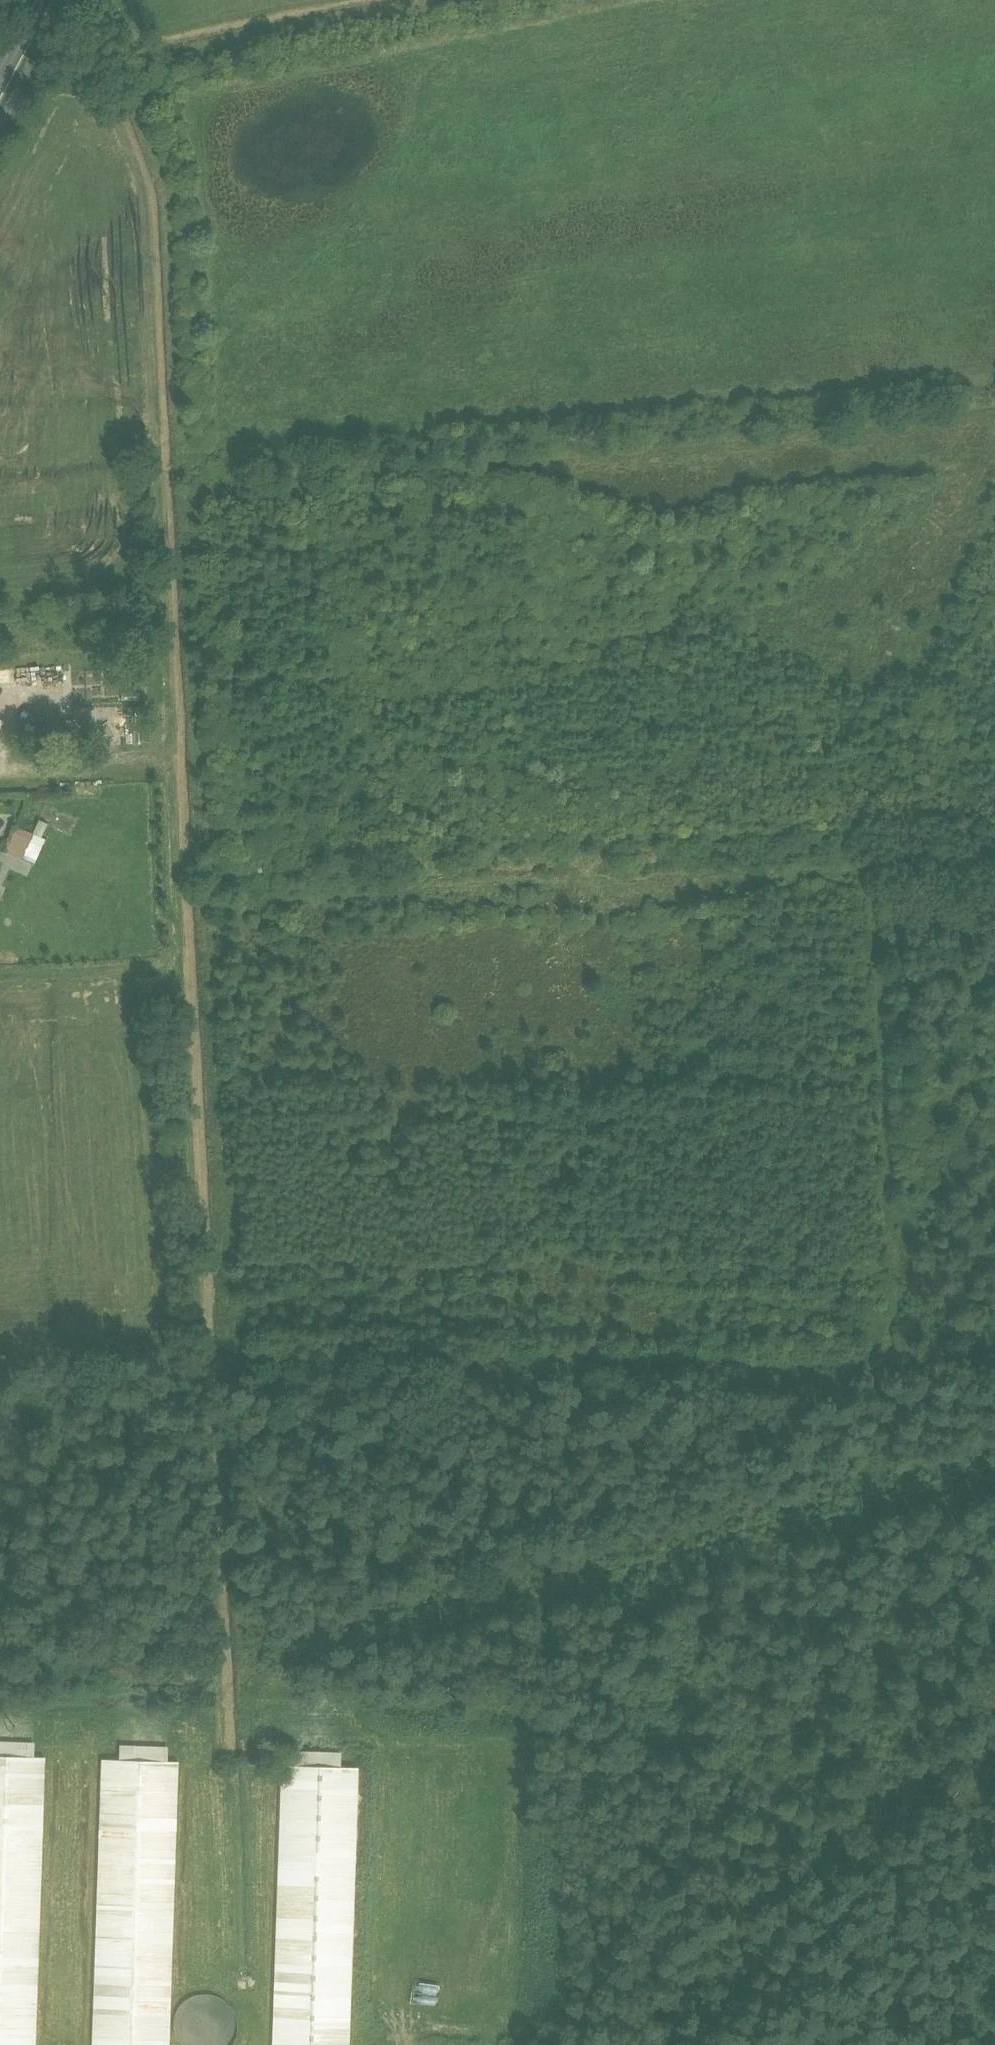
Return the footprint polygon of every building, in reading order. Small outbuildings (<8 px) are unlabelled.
[(4,849),(2,854),(21,862),(23,858),(34,835),(16,827),(6,850),(4,849)] [(70,851),(34,835),(23,858),(55,872),(58,870),(60,872),(70,851)] [(55,872),(50,879),(59,887),(67,878),(60,872),(58,870),(55,872)] [(59,887),(50,879),(42,887),(53,897),(61,889),(59,887)] [(0,1738),(0,2044),(33,2044),(44,1740),(0,1738)] [(100,1744),(89,2041),(82,2041),(82,2044),(168,2044),(178,1747),(100,1744)] [(281,1749),(271,2044),(349,2044),(360,1752),(281,1749)]
